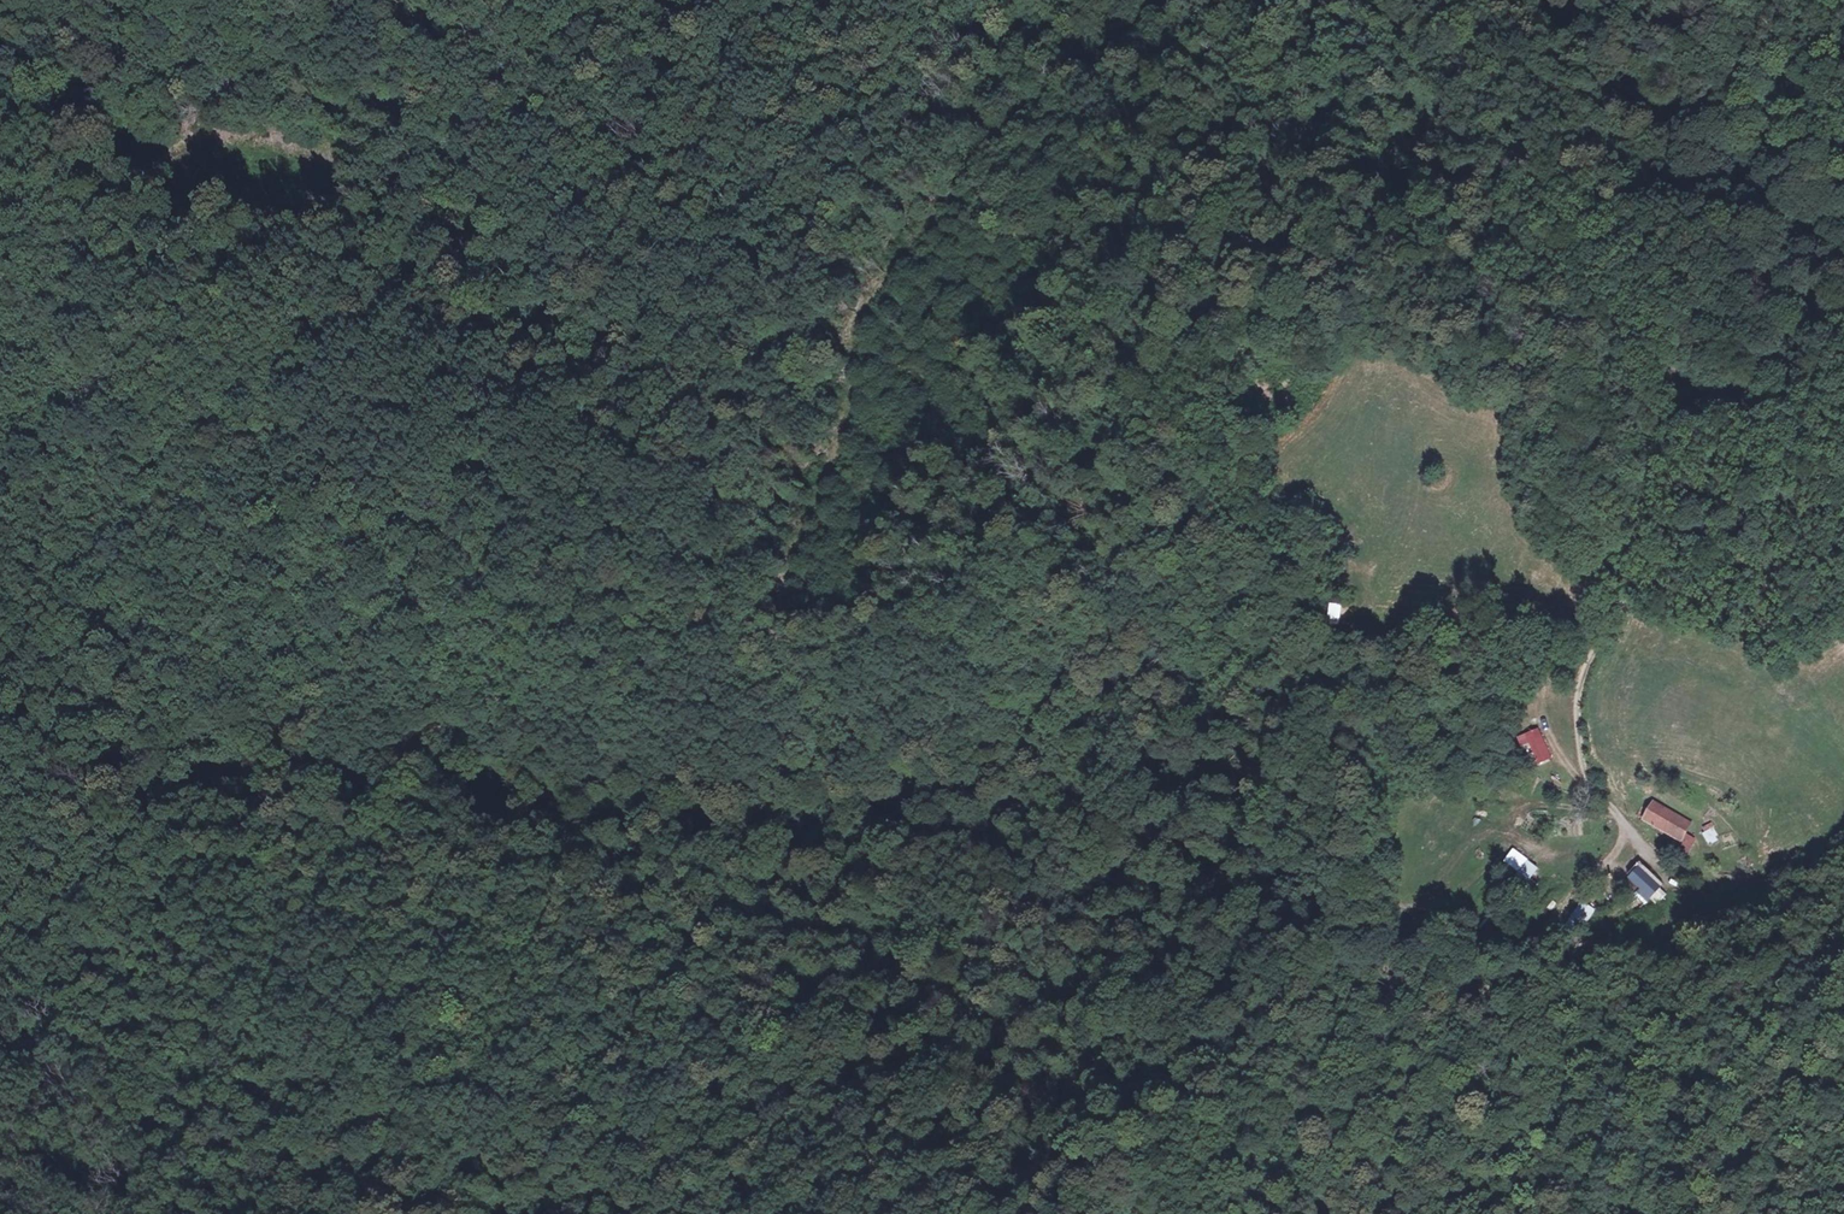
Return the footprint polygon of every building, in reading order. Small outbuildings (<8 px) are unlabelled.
[(1341,624),(1341,603),(1330,603),(1330,624),(1341,624)] [(1553,758),(1539,727),(1519,736),(1523,745),(1531,742),(1540,763),(1553,758)] [(1554,772),(1549,780),(1559,786),(1564,778),(1554,772)] [(1690,821),(1651,797),(1639,818),(1678,841),(1690,821)] [(1707,846),(1719,841),(1713,827),(1701,831),(1707,846)] [(1540,870),(1514,849),(1504,863),(1530,883),(1540,870)] [(1662,888),(1639,867),(1628,880),(1650,900),(1662,888)] [(1598,912),(1584,903),(1571,923),(1585,932),(1598,912)]
